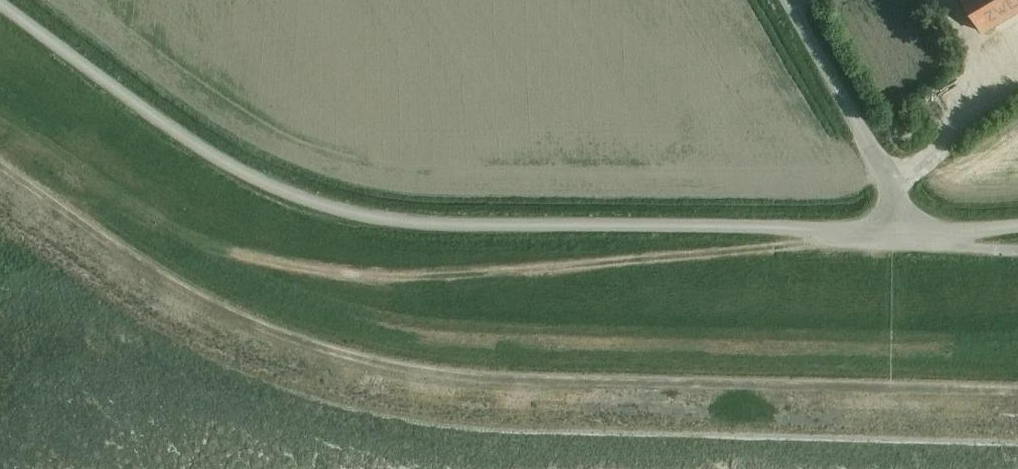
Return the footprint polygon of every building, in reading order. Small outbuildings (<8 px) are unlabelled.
[(1017,10),(1017,0),(961,0),(980,32),(1017,10)]
